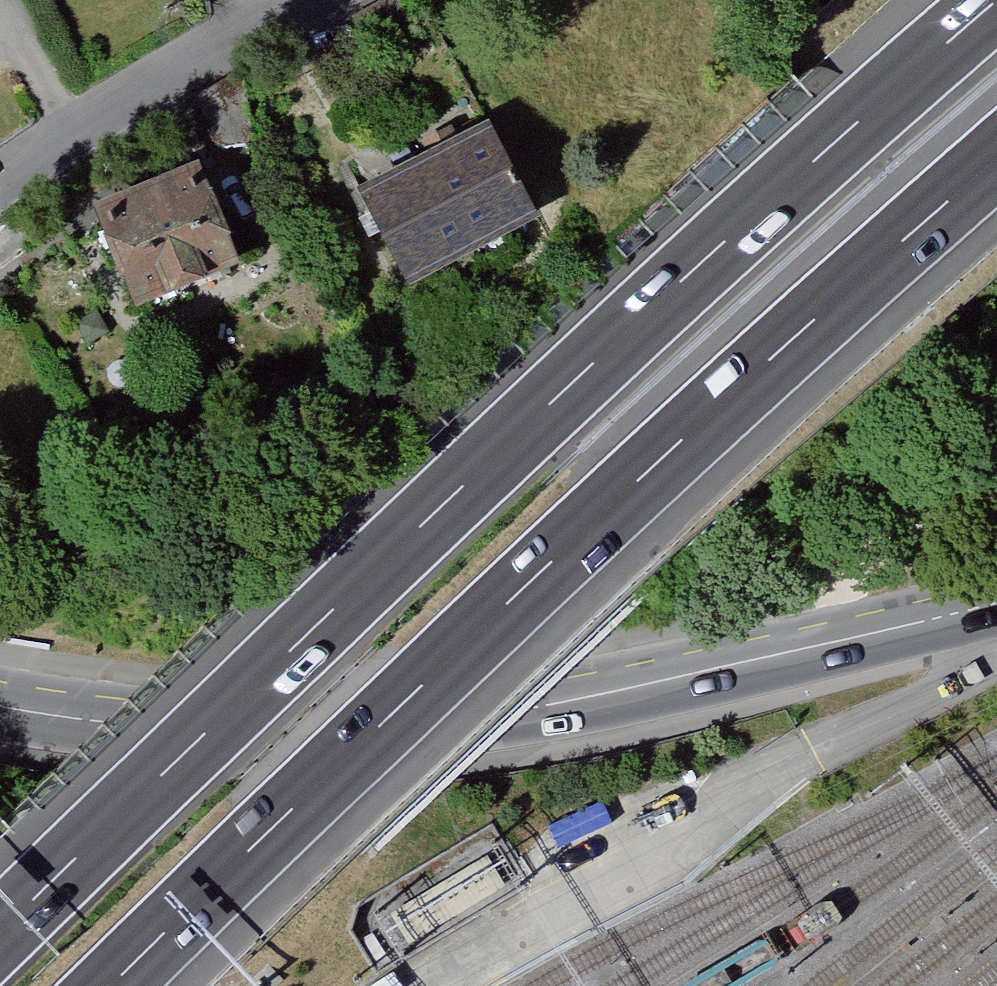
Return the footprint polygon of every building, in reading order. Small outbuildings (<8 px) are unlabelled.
[(237,87),(195,111),(222,155),(258,153),(237,87)] [(499,129),(372,200),(428,299),(555,228),(499,129)] [(219,172),(99,223),(145,326),(263,275),(219,172)] [(0,240),(0,288),(41,260),(19,227),(0,240)]
